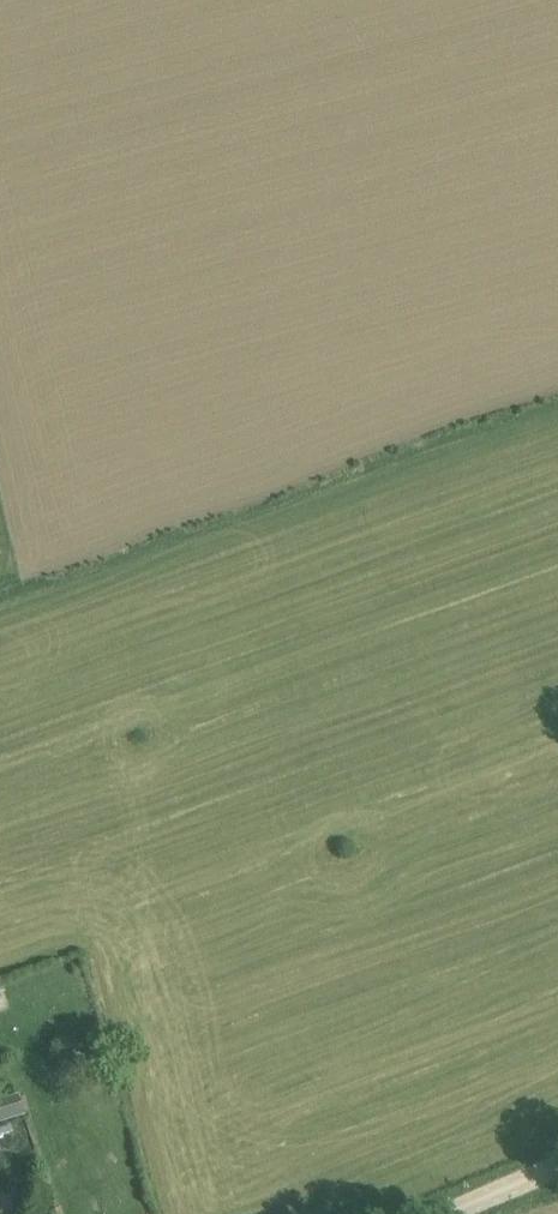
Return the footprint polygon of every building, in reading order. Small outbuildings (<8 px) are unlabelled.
[(25,1115),(19,1095),(0,1101),(0,1122),(25,1115)]
